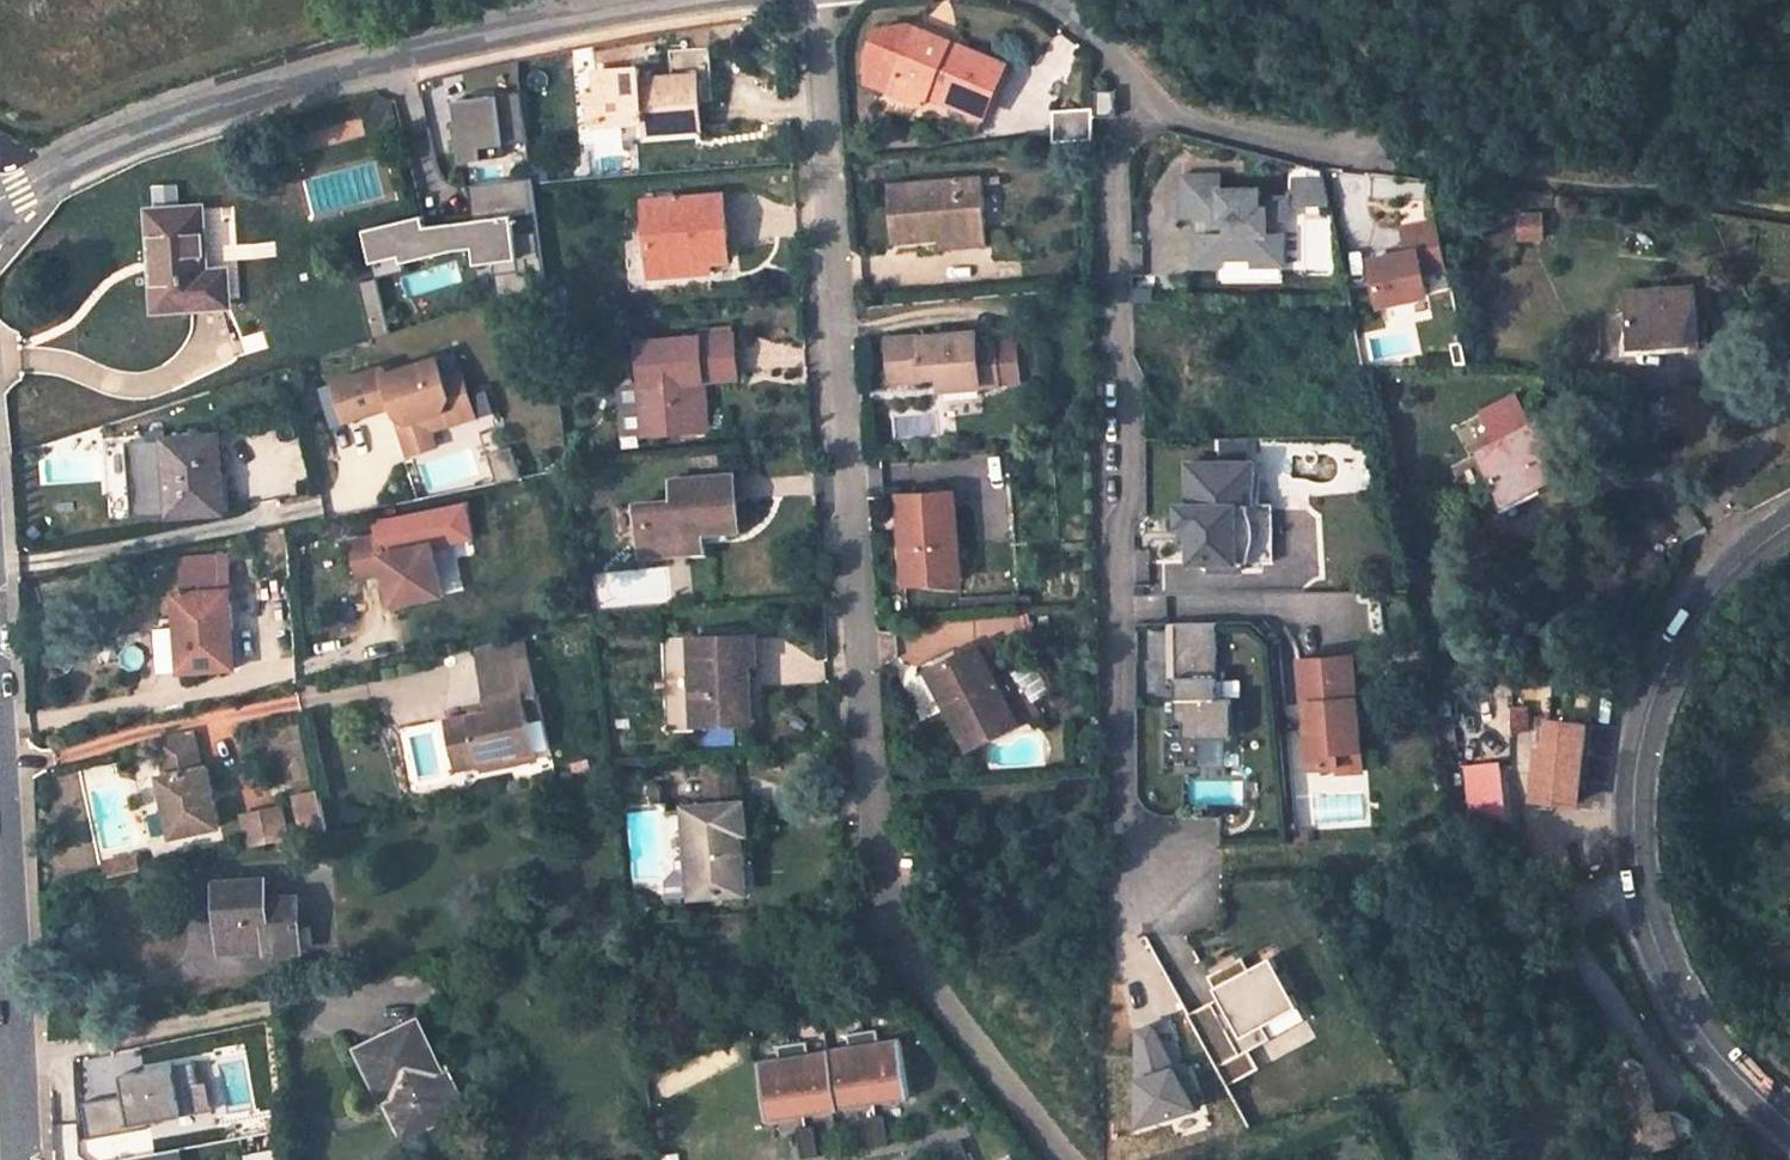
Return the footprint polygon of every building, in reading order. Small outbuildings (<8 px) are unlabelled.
[(867,82),(891,91),(926,106),(924,111),(977,133),(986,113),(1007,66),(908,26),(880,31),(869,55),(867,82)] [(711,103),(706,50),(664,55),(667,81),(641,82),(640,68),(598,73),(599,96),(601,125),(634,122),(634,117),(644,116),(645,122),(646,133),(700,128),(698,104),(711,103)] [(993,116),(1013,69),(1007,66),(986,113),(993,116)] [(528,142),(522,93),(455,99),(458,121),(455,122),(457,149),(460,149),(462,161),(505,156),(504,145),(528,142)] [(589,97),(591,127),(601,125),(599,96),(589,97)] [(1291,218),(1290,196),(1262,197),(1261,187),(1222,188),(1222,175),(1183,176),(1184,221),(1195,221),(1204,221),(1204,233),(1195,233),(1196,265),(1221,264),(1221,257),(1255,256),(1255,264),(1285,263),(1284,230),(1269,231),(1269,219),(1291,218)] [(1330,202),(1325,178),(1295,178),(1296,201),(1330,202)] [(982,180),(890,188),(894,241),(941,236),(940,231),(986,228),(983,184),(982,180)] [(546,284),(534,182),(472,186),(475,220),(425,224),(422,214),(364,230),(376,278),(404,270),(403,262),(455,249),(474,248),(476,265),(492,263),(496,301),(546,284)] [(723,195),(647,201),(648,224),(645,224),(649,267),(670,266),(671,276),(694,274),(694,263),(711,261),(729,260),(723,195)] [(203,208),(153,212),(158,308),(231,303),(229,271),(207,273),(203,208)] [(1546,216),(1522,216),(1521,238),(1546,240),(1546,216)] [(1407,243),(1408,249),(1392,253),(1371,257),(1381,303),(1430,293),(1425,271),(1448,266),(1438,218),(1403,226),(1407,243)] [(1204,221),(1195,221),(1195,233),(1204,233),(1204,221)] [(941,236),(941,248),(987,245),(986,228),(940,231),(941,236)] [(1408,249),(1407,243),(1391,247),(1392,253),(1408,249)] [(1221,257),(1221,264),(1255,264),(1255,256),(1221,257)] [(694,274),(712,272),(711,261),(694,263),(694,274)] [(649,267),(650,277),(671,276),(670,266),(649,267)] [(376,278),(359,282),(369,323),(386,318),(376,278)] [(1695,287),(1629,293),(1632,347),(1700,342),(1695,287)] [(386,318),(369,323),(373,340),(390,335),(386,318)] [(571,328),(558,329),(560,349),(572,347),(571,328)] [(977,333),(887,341),(890,381),(941,377),(941,390),(1000,385),(996,344),(978,345),(977,333)] [(734,337),(638,345),(646,435),(699,431),(695,382),(703,381),(738,378),(734,337)] [(1466,350),(1455,353),(1457,362),(1468,362),(1466,350)] [(445,378),(439,361),(386,377),(384,369),(335,384),(347,422),(395,407),(400,425),(409,456),(436,448),(431,432),(427,418),(454,410),(453,404),(471,399),(463,373),(445,378)] [(699,431),(708,430),(703,381),(695,382),(699,431)] [(1496,445),(1531,426),(1515,397),(1480,416),(1496,445)] [(427,418),(431,432),(476,418),(471,399),(453,404),(454,410),(427,418)] [(1564,471),(1538,423),(1531,426),(1496,445),(1478,455),(1505,504),(1564,471)] [(170,512),(165,439),(164,432),(147,433),(148,441),(125,442),(130,514),(170,512)] [(219,435),(165,439),(170,512),(220,509),(218,474),(222,474),(219,435)] [(1220,441),(1222,456),(1250,453),(1249,438),(1220,441)] [(514,445),(493,450),(500,481),(522,476),(514,445)] [(1257,505),(1257,462),(1190,462),(1190,504),(1189,504),(1187,505),(1185,506),(1183,508),(1182,510),(1181,512),(1181,514),(1181,517),(1182,519),(1183,521),(1185,523),(1187,524),(1189,525),(1191,525),(1191,544),(1192,546),(1193,550),(1195,553),(1197,555),(1199,557),(1201,559),(1204,560),(1208,561),(1211,561),(1213,561),(1213,570),(1238,570),(1238,562),(1268,562),(1269,505),(1257,505)] [(735,477),(672,482),(675,502),(638,505),(642,556),(688,553),(687,536),(701,535),(739,532),(735,477)] [(954,493),(899,496),(905,586),(960,581),(954,493)] [(352,538),(359,576),(386,570),(392,603),(443,593),(432,541),(383,552),(379,533),(352,538)] [(688,553),(702,552),(701,535),(687,536),(688,553)] [(182,595),(230,592),(228,558),(182,561),(184,593),(182,593),(182,595)] [(182,595),(176,596),(177,617),(181,671),(232,668),(229,632),(233,631),(230,592),(182,595)] [(1032,605),(1032,596),(1020,597),(1021,607),(1032,605)] [(181,671),(177,617),(155,619),(158,673),(181,671)] [(1201,738),(1227,738),(1227,710),(1220,710),(1219,623),(1176,623),(1178,721),(1186,721),(1186,729),(1167,729),(1168,766),(1201,765),(1201,738)] [(524,635),(477,645),(481,668),(529,659),(524,635)] [(757,636),(691,639),(694,725),(744,724),(742,664),(753,664),(758,664),(757,636)] [(995,678),(979,647),(934,672),(954,712),(951,714),(970,749),(1041,712),(1026,684),(1022,686),(1004,695),(995,678)] [(1341,765),(1340,749),(1363,748),(1355,654),(1302,659),(1306,703),(1313,702),(1315,725),(1307,726),(1311,768),(1341,765)] [(529,659),(481,668),(489,703),(490,712),(474,715),(448,721),(456,763),(480,759),(482,765),(484,771),(511,765),(510,759),(535,754),(529,723),(524,695),(536,693),(529,659)] [(744,724),(755,723),(753,664),(742,664),(744,724)] [(1004,695),(1022,686),(1013,668),(995,678),(1004,695)] [(934,672),(923,676),(942,712),(948,708),(951,714),(954,712),(934,672)] [(529,723),(542,721),(536,693),(524,695),(529,723)] [(1313,702),(1306,703),(1307,726),(1315,725),(1313,702)] [(489,703),(472,707),(474,715),(490,712),(489,703)] [(1531,708),(1514,709),(1515,732),(1531,731),(1531,708)] [(160,778),(172,838),(219,828),(207,770),(202,770),(194,736),(158,741),(164,776),(160,778)] [(1340,749),(1341,765),(1342,771),(1365,769),(1363,748),(1340,749)] [(1588,756),(1540,751),(1535,799),(1577,804),(1580,770),(1587,771),(1588,756)] [(511,765),(537,760),(535,754),(510,759),(511,765)] [(456,763),(458,771),(482,765),(480,759),(456,763)] [(1466,821),(1506,819),(1504,761),(1464,763),(1466,821)] [(706,766),(708,796),(738,794),(736,764),(706,766)] [(296,801),(303,836),(314,834),(326,831),(320,796),(296,801)] [(746,832),(743,803),(685,807),(686,811),(661,813),(668,899),(744,893),(741,850),(733,850),(731,833),(740,832),(746,832)] [(243,815),(250,847),(288,839),(282,807),(243,815)] [(733,850),(741,850),(740,832),(731,833),(733,850)] [(756,892),(752,832),(746,832),(740,832),(741,850),(744,893),(756,892)] [(135,857),(117,860),(120,874),(137,871),(135,857)] [(104,863),(107,877),(120,874),(117,860),(104,863)] [(269,881),(227,884),(231,945),(273,943),(273,950),(306,947),(302,898),(272,900),(269,881)] [(306,947),(321,946),(320,924),(304,925),(306,947)] [(231,945),(231,954),(273,950),(273,943),(231,945)] [(1219,1068),(1220,1067),(1229,1086),(1248,1076),(1238,1057),(1252,1050),(1273,1039),(1266,1026),(1302,1007),(1275,956),(1252,969),(1242,974),(1235,963),(1211,975),(1223,997),(1191,1014),(1219,1068)] [(1242,974),(1252,969),(1246,957),(1235,963),(1242,974)] [(419,1023),(362,1052),(372,1071),(374,1070),(389,1100),(393,1099),(410,1134),(460,1109),(441,1069),(438,1071),(429,1052),(432,1051),(419,1023)] [(884,1102),(908,1099),(899,1037),(878,1040),(876,1028),(846,1033),(848,1046),(828,1049),(828,1050),(809,1053),(807,1040),(777,1046),(779,1058),(757,1061),(767,1122),(793,1118),(791,1104),(812,1100),(814,1114),(839,1111),(839,1110),(862,1106),(860,1092),(882,1088),(884,1102)] [(1238,1057),(1248,1076),(1262,1069),(1252,1050),(1238,1057)] [(1624,1056),(1610,1060),(1636,1152),(1695,1135),(1691,1121),(1672,1112),(1654,1117),(1650,1105),(1653,1105),(1642,1066),(1624,1056)] [(125,1094),(84,1101),(89,1131),(211,1111),(202,1058),(121,1072),(125,1094)] [(860,1092),(862,1106),(884,1102),(882,1088),(860,1092)] [(791,1104),(793,1118),(814,1114),(812,1100),(791,1104)] [(115,1159),(188,1159),(186,1146),(115,1159)]
